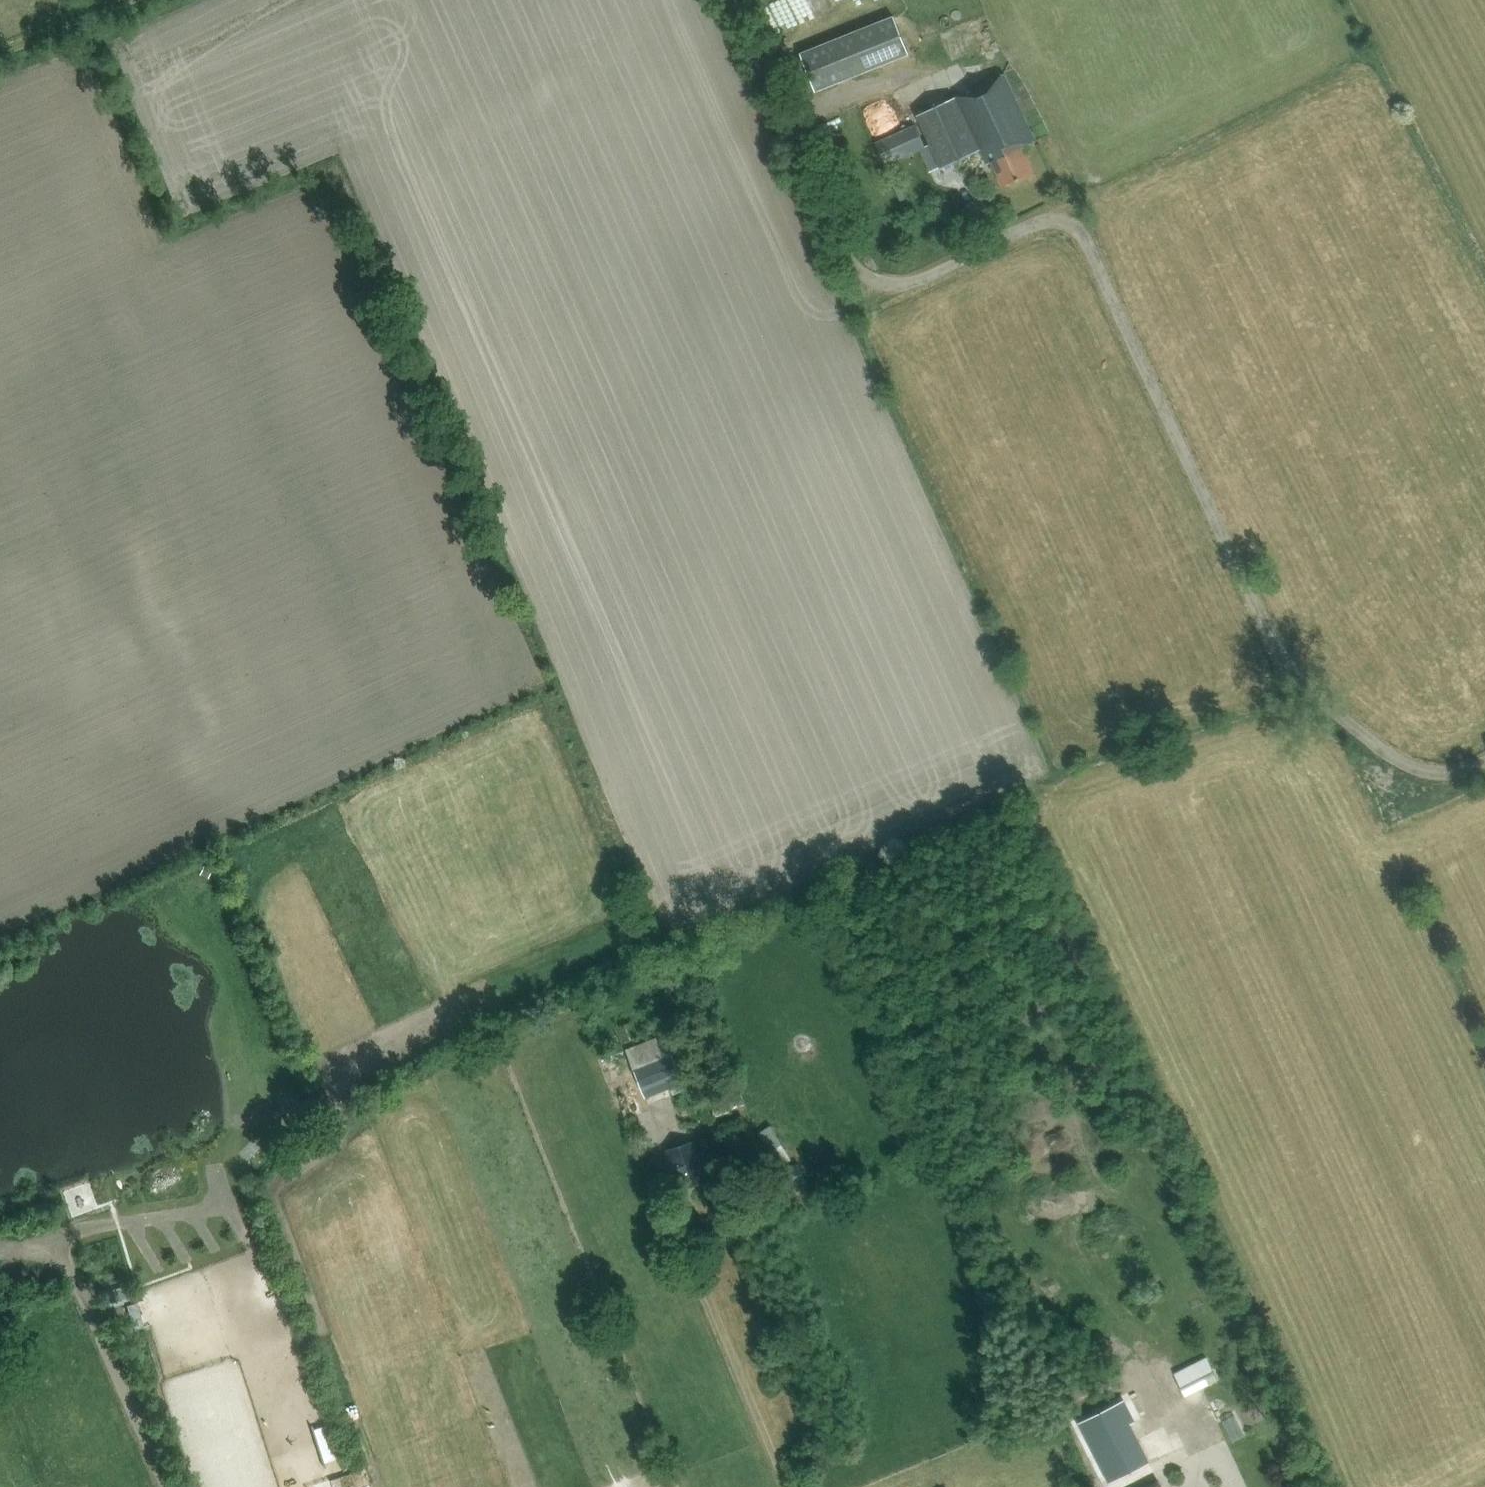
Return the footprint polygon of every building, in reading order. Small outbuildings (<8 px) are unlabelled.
[(894,15),(801,52),(816,90),(909,53),(894,15)] [(918,117),(929,144),(926,145),(916,123),(876,142),(886,164),(920,149),(930,172),(980,149),(987,164),(992,162),(1004,186),(1033,172),(1022,147),(1032,141),(1036,140),(1004,74),(1000,76),(918,117)] [(665,1033),(626,1048),(645,1097),(684,1082),(665,1033)] [(710,1117),(730,1111),(725,1093),(704,1100),(710,1117)] [(706,1173),(722,1168),(728,1166),(723,1151),(701,1158),(696,1141),(666,1150),(679,1190),(708,1181),(706,1173)] [(771,1172),(778,1191),(807,1180),(799,1161),(771,1172)] [(1137,1421),(1128,1402),(1086,1422),(1095,1441),(1137,1421)] [(327,1460),(345,1455),(334,1420),(317,1425),(327,1460)] [(1168,1421),(1134,1437),(1146,1461),(1179,1445),(1168,1421)] [(1159,1477),(1156,1478),(1149,1464),(1103,1486),(1104,1486),(1164,1486),(1159,1477)]
